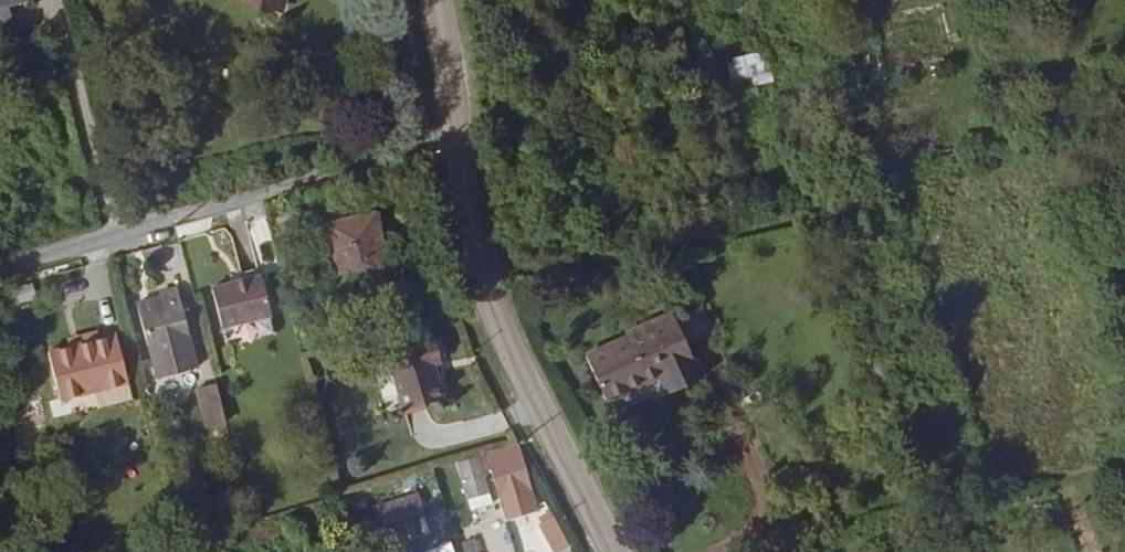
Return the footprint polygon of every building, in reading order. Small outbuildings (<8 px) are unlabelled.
[(283,0),(252,0),(251,4),(279,11),(283,0)] [(767,49),(730,56),(735,84),(772,77),(767,49)] [(388,275),(371,197),(324,207),(344,302),(380,293),(377,278),(388,275)] [(271,316),(261,276),(211,289),(221,328),(271,316)] [(191,345),(177,288),(159,293),(160,298),(136,305),(149,356),(191,345)] [(627,336),(585,354),(606,401),(660,376),(668,393),(701,378),(687,346),(713,335),(700,303),(674,314),(672,312),(625,332),(627,336)] [(68,348),(100,340),(99,334),(67,341),(68,345),(68,346),(68,348)] [(127,383),(116,336),(49,352),(60,400),(95,391),(127,383)] [(443,399),(433,364),(441,362),(434,339),(386,352),(403,411),(443,399)] [(891,354),(882,358),(889,376),(899,371),(891,354)] [(131,399),(127,383),(95,391),(99,407),(131,399)] [(218,383),(196,387),(204,427),(226,422),(218,383)] [(532,492),(518,444),(485,454),(499,502),(532,492)] [(488,495),(477,458),(456,464),(467,501),(488,495)] [(423,514),(418,493),(377,505),(384,526),(423,514)] [(553,551),(563,551),(571,548),(556,515),(539,522),(553,551)] [(517,538),(524,551),(535,551),(540,550),(531,531),(517,538)] [(474,539),(462,543),(465,551),(478,551),(474,539)]
